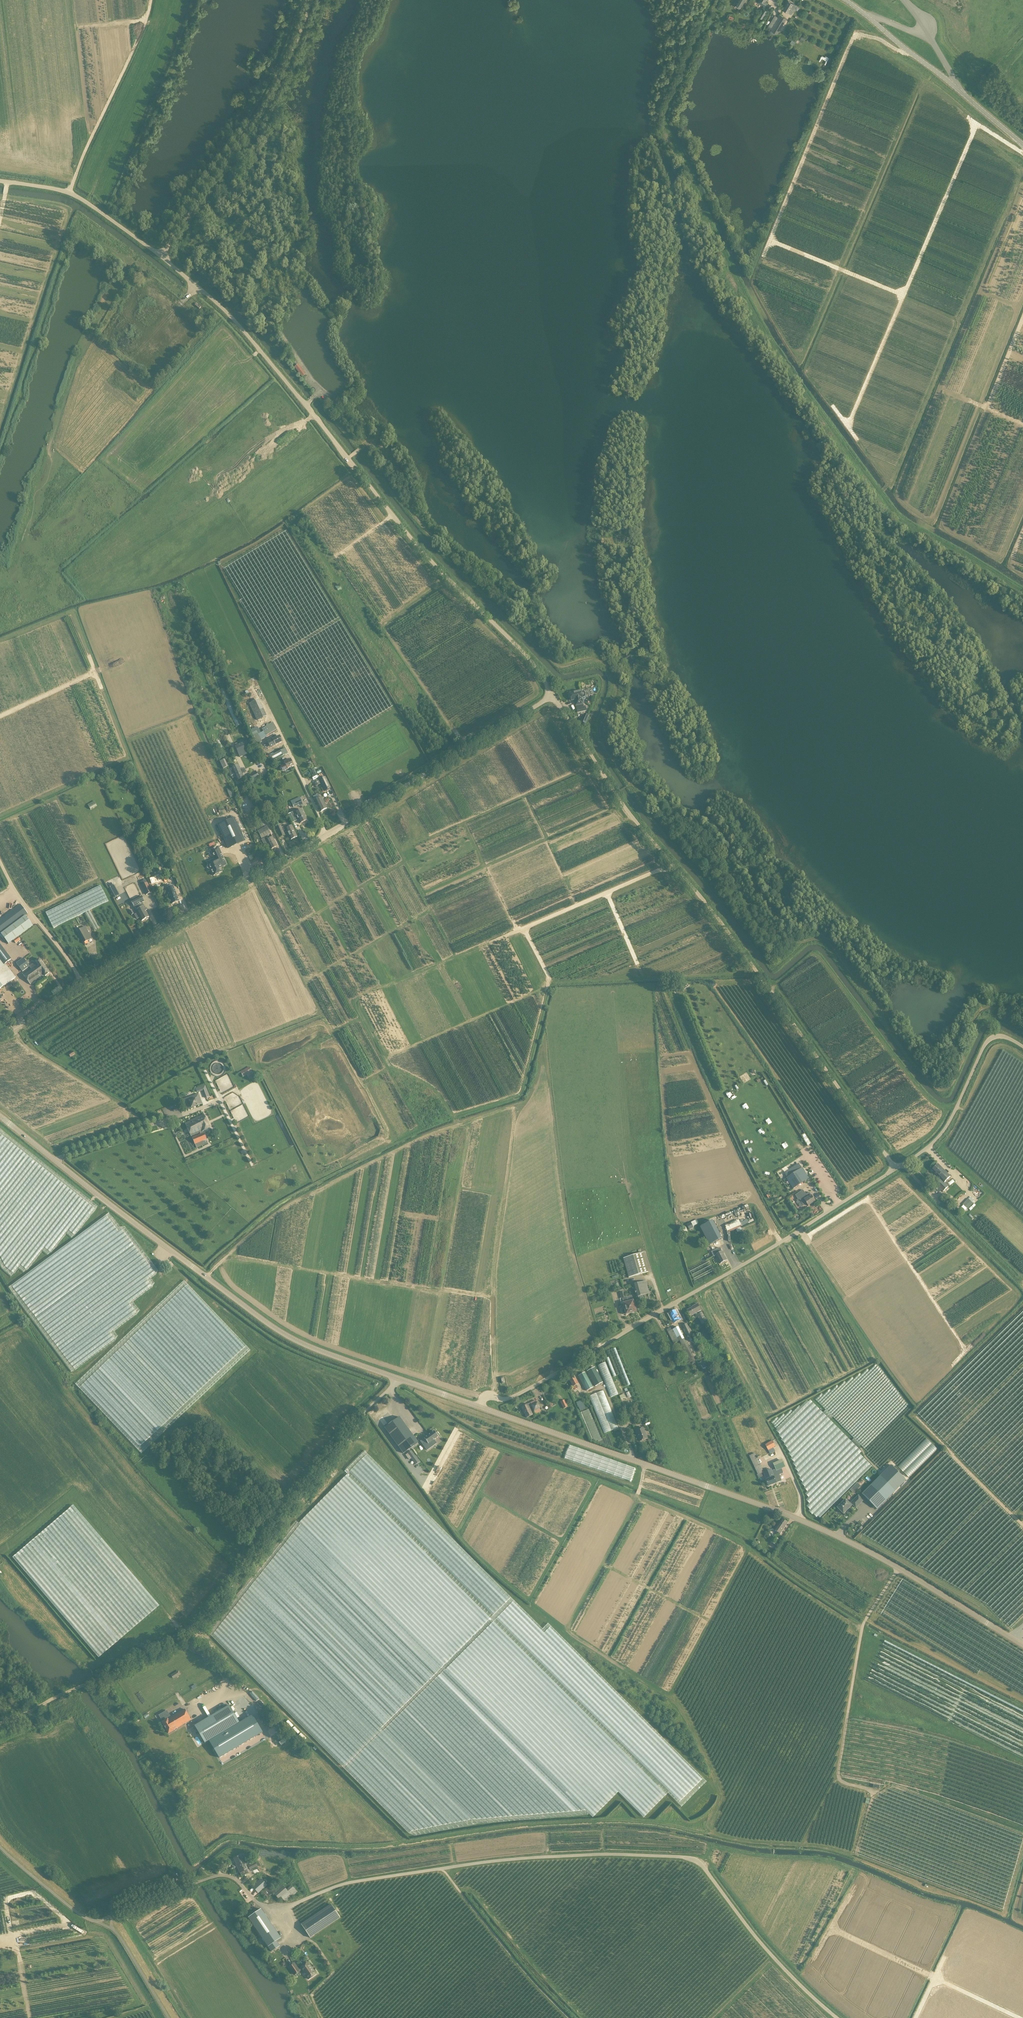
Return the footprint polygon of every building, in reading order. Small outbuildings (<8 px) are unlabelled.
[(783,8),(783,9),(791,14),(794,10),(797,5),(794,3),(789,0),(788,0),(783,8)] [(763,18),(765,19),(766,17),(764,16),(768,10),(763,8),(758,16),(763,19),(763,18)] [(767,27),(770,29),(777,33),(786,18),(780,14),(778,17),(775,15),(767,27)] [(794,45),(798,38),(790,34),(788,38),(791,40),(790,42),(792,43),(792,44),(794,45)] [(160,285),(156,289),(166,299),(171,295),(160,285)] [(151,322),(160,313),(146,300),(141,306),(144,309),(141,313),(151,322)] [(298,364),(294,367),(302,377),(306,374),(298,364)] [(570,693),(571,701),(575,700),(577,705),(578,712),(586,710),(586,707),(584,708),(583,704),(582,698),(583,698),(582,698),(584,697),(585,695),(585,692),(583,691),(581,691),(580,691),(570,693)] [(255,713),(258,720),(265,717),(262,710),(259,704),(254,706),(257,712),(255,713)] [(258,745),(262,742),(261,741),(267,737),(278,731),(274,725),(273,723),(269,725),(268,724),(266,725),(267,726),(262,729),(264,731),(261,733),(257,727),(250,731),(258,745)] [(247,739),(251,737),(247,728),(243,730),(247,739)] [(280,736),(268,742),(269,746),(271,745),(272,747),(282,742),(280,736)] [(235,746),(238,752),(240,757),(251,752),(246,741),(239,745),(235,746)] [(270,756),(272,762),(288,754),(285,748),(270,756)] [(223,756),(218,758),(223,769),(227,767),(224,760),(223,757),(223,756)] [(289,759),(284,761),(285,762),(284,762),(286,765),(283,766),(285,771),(294,766),(291,760),(290,760),(289,759)] [(237,781),(244,778),(238,765),(229,769),(231,776),(234,774),(237,781)] [(248,775),(251,781),(259,777),(256,771),(248,775)] [(325,791),(331,788),(326,777),(320,780),(321,783),(325,791)] [(318,795),(314,797),(315,801),(321,812),(327,809),(322,798),(320,798),(318,795)] [(300,797),(291,801),(293,807),(294,809),(303,805),(300,797)] [(87,804),(90,810),(97,807),(94,801),(87,804)] [(300,824),(307,821),(302,810),(295,813),(295,811),(288,814),(292,823),(298,820),(300,824)] [(235,818),(218,826),(229,849),(245,841),(235,818)] [(284,833),(287,832),(291,840),(297,837),(292,826),(288,828),(287,825),(282,827),(281,826),(276,828),(280,838),(285,835),(284,833)] [(269,831),(260,835),(261,839),(271,834),(269,831)] [(270,838),(269,836),(262,840),(261,840),(265,846),(268,845),(271,850),(277,846),(272,837),(270,838)] [(208,867),(208,868),(208,869),(209,869),(210,869),(211,869),(214,876),(216,874),(216,875),(217,875),(218,875),(219,875),(219,874),(219,873),(221,872),(219,868),(226,865),(218,847),(211,850),(216,861),(209,864),(209,865),(208,866),(208,867)] [(159,875),(149,879),(151,884),(161,880),(159,875)] [(147,883),(142,885),(146,895),(152,893),(147,883)] [(119,895),(114,885),(108,888),(114,898),(115,898),(116,900),(121,897),(119,895)] [(179,902),(173,886),(166,889),(172,904),(179,902)] [(136,911),(144,907),(142,903),(144,902),(142,896),(136,899),(131,902),(136,911)] [(1,934),(8,944),(14,940),(16,943),(20,940),(18,937),(33,926),(25,916),(28,914),(20,904),(0,919),(0,935),(1,934)] [(144,908),(144,907),(136,911),(137,914),(135,915),(137,919),(140,918),(141,921),(149,917),(146,911),(147,910),(146,908),(144,908)] [(85,927),(77,932),(83,943),(91,939),(85,927)] [(7,984),(12,980),(15,978),(15,977),(5,964),(11,960),(0,944),(0,989),(7,984)] [(23,972),(30,966),(29,966),(23,958),(16,964),(22,972),(23,972)] [(30,966),(23,972),(23,973),(22,973),(30,985),(44,975),(45,976),(49,973),(40,959),(35,962),(29,966),(30,966)] [(223,1070),(220,1064),(213,1066),(215,1073),(223,1070)] [(229,1074),(215,1079),(220,1091),(234,1085),(229,1074)] [(206,1084),(196,1088),(198,1092),(203,1090),(206,1098),(210,1096),(206,1084)] [(198,1094),(184,1100),(187,1109),(202,1104),(198,1094)] [(204,1114),(185,1124),(187,1126),(186,1127),(191,1136),(200,1132),(201,1134),(192,1137),(195,1144),(196,1148),(208,1143),(207,1139),(204,1133),(203,1133),(202,1132),(210,1128),(204,1114)] [(950,1177),(938,1164),(932,1171),(941,1180),(935,1184),(943,1192),(948,1187),(944,1182),(950,1177)] [(789,1177),(786,1178),(793,1189),(804,1182),(809,1178),(802,1168),(801,1168),(800,1169),(798,1165),(786,1173),(789,1177)] [(806,1195),(803,1190),(795,1195),(798,1200),(799,1199),(803,1205),(806,1203),(808,1206),(815,1201),(811,1195),(809,1192),(806,1195)] [(974,1200),(971,1197),(969,1199),(968,1199),(963,1205),(961,1208),(965,1211),(967,1209),(968,1209),(973,1203),(972,1203),(974,1200)] [(721,1238),(709,1243),(712,1249),(724,1244),(721,1238)] [(720,1248),(712,1253),(714,1258),(717,1256),(720,1264),(727,1260),(722,1252),(720,1248)] [(628,1278),(648,1272),(642,1253),(622,1258),(628,1278)] [(636,1297),(649,1293),(646,1281),(632,1284),(636,1297)] [(624,1309),(623,1310),(622,1311),(623,1314),(624,1314),(625,1314),(625,1315),(636,1312),(633,1300),(631,1296),(625,1297),(624,1291),(619,1293),(621,1299),(622,1298),(623,1303),(622,1303),(624,1309)] [(697,1304),(693,1306),(687,1310),(690,1316),(701,1310),(699,1306),(697,1304)] [(673,1321),(670,1322),(672,1325),(674,1323),(674,1324),(681,1320),(676,1310),(669,1313),(672,1320),(673,1321)] [(702,1312),(696,1315),(702,1325),(707,1322),(702,1312)] [(688,1338),(692,1336),(687,1323),(682,1326),(688,1338)] [(683,1349),(688,1346),(678,1326),(671,1330),(670,1328),(666,1330),(673,1344),(679,1341),(683,1349)] [(617,1394),(606,1362),(598,1364),(610,1397),(617,1394)] [(602,1382),(594,1367),(586,1371),(595,1386),(602,1382)] [(586,1391),(593,1387),(584,1372),(578,1376),(586,1391)] [(578,1384),(574,1377),(569,1380),(573,1387),(575,1390),(577,1388),(578,1388),(576,1385),(578,1384)] [(590,1394),(602,1433),(617,1428),(605,1390),(590,1394)] [(535,1400),(521,1407),(526,1418),(532,1415),(529,1408),(531,1406),(535,1414),(540,1411),(535,1400)] [(584,1422),(593,1419),(589,1409),(581,1412),(584,1422)] [(800,1477),(844,1434),(823,1412),(786,1448),(790,1452),(788,1454),(792,1457),(790,1458),(794,1462),(793,1463),(796,1467),(795,1468),(798,1472),(797,1474),(800,1477)] [(399,1417),(384,1428),(403,1453),(418,1442),(399,1417)] [(642,1427),(635,1431),(639,1441),(647,1438),(642,1427)] [(424,1438),(426,1441),(423,1444),(427,1450),(437,1443),(434,1440),(438,1437),(434,1431),(424,1438)] [(770,1454),(775,1452),(773,1448),(775,1447),(772,1440),(765,1445),(768,1451),(770,1454)] [(411,1451),(406,1455),(409,1460),(411,1459),(415,1464),(419,1462),(411,1451)] [(755,1453),(749,1456),(757,1474),(759,1478),(764,1475),(766,1480),(768,1486),(776,1483),(781,1481),(779,1475),(783,1474),(781,1469),(776,1471),(776,1470),(772,1471),(771,1469),(764,1472),(757,1457),(755,1453)] [(776,1470),(776,1471),(781,1469),(786,1467),(783,1461),(774,1465),(776,1470)] [(891,1466),(862,1495),(876,1510),(906,1481),(891,1466)] [(858,1482),(850,1489),(853,1493),(861,1486),(858,1482)] [(846,1500),(838,1508),(844,1514),(853,1505),(856,1508),(863,1501),(858,1495),(850,1504),(846,1500)] [(788,1523),(782,1519),(775,1530),(780,1534),(788,1523)] [(252,1690),(249,1693),(257,1701),(260,1698),(252,1690)] [(209,1740),(239,1723),(229,1705),(195,1726),(205,1743),(209,1740)] [(159,1715),(163,1722),(162,1722),(168,1733),(174,1730),(191,1719),(185,1709),(171,1717),(167,1711),(159,1715)] [(252,1715),(239,1723),(209,1740),(219,1758),(262,1732),(252,1715)] [(240,1855),(234,1859),(237,1866),(236,1866),(238,1869),(239,1868),(241,1872),(247,1869),(245,1865),(247,1864),(245,1860),(243,1861),(240,1855)] [(257,1861),(248,1866),(250,1870),(252,1869),(257,1866),(259,1865),(257,1861)] [(267,1899),(273,1894),(278,1900),(281,1898),(284,1901),(286,1901),(297,1892),(291,1885),(286,1890),(284,1887),(293,1879),(289,1875),(280,1883),(279,1882),(271,1889),(268,1886),(262,1892),(267,1899)] [(261,1879),(252,1887),(258,1893),(267,1885),(261,1879)] [(301,1924),(310,1938),(340,1918),(331,1904),(301,1924)] [(248,1918),(268,1947),(274,1943),(281,1938),(261,1909),(248,1918)] [(293,1962),(288,1966),(294,1975),(299,1971),(298,1970),(293,1962)] [(300,1968),(298,1970),(299,1971),(301,1970),(308,1980),(316,1974),(308,1962),(300,1968)]
